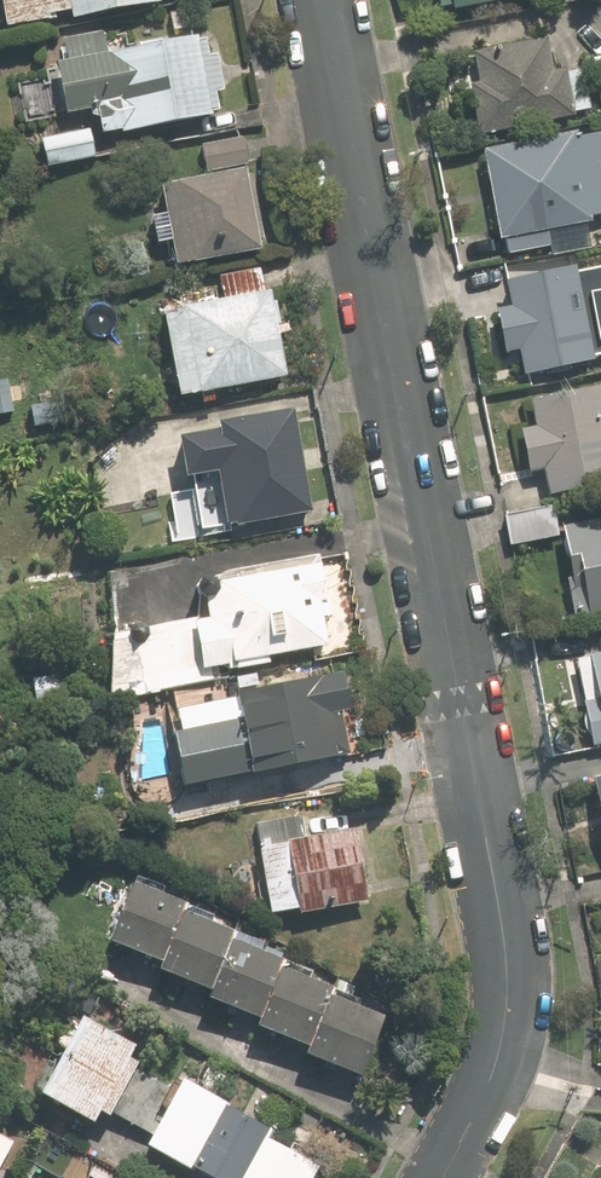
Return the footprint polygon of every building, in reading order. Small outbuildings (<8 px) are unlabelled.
[(10,30),(51,22),(50,15),(72,11),(74,23),(162,6),(160,0),(4,0),(10,30)] [(441,10),(453,8),(455,14),(525,0),(439,0),(441,10)] [(109,58),(104,35),(66,43),(71,65),(60,68),(69,117),(99,111),(104,135),(123,131),(123,134),(213,117),(212,115),(222,113),(218,95),(225,93),(218,58),(211,59),(208,42),(198,44),(198,41),(109,58)] [(471,87),(480,135),(576,116),(575,112),(590,109),(583,72),(554,77),(548,43),(477,57),(482,85),(471,87)] [(43,142),(47,166),(94,157),(90,133),(43,142)] [(573,140),(572,134),(483,151),(500,238),(504,238),(507,249),(546,241),(548,250),(587,243),(583,222),(589,220),(588,216),(600,214),(600,134),(573,140)] [(242,138),(202,145),(208,174),(248,167),(242,138)] [(248,179),(246,173),(163,189),(168,213),(154,216),(159,245),(173,242),(178,268),(261,253),(261,247),(267,246),(253,178),(248,179)] [(575,268),(504,282),(509,305),(494,308),(503,353),(519,350),(524,375),(593,362),(591,355),(600,353),(600,269),(576,274),(575,268)] [(264,296),(259,271),(220,278),(225,303),(165,315),(182,401),(288,381),(278,328),(282,327),(276,293),(264,296)] [(8,379),(0,380),(0,414),(15,411),(8,379)] [(600,389),(530,403),(534,426),(519,429),(528,473),(543,470),(549,498),(600,488),(600,396),(600,389)] [(312,514),(293,416),(221,430),(222,436),(181,445),(188,482),(193,481),(203,531),(228,526),(229,530),(312,514)] [(506,515),(512,545),(560,535),(554,505),(506,515)] [(589,617),(600,614),(600,523),(562,530),(571,576),(566,578),(574,618),(588,615),(589,617)] [(321,559),(319,551),(226,569),(220,577),(218,575),(217,574),(215,573),(213,573),(211,573),(209,573),(207,574),(206,574),(204,576),(203,577),(202,578),(201,580),(200,582),(200,584),(200,586),(201,587),(201,589),(203,591),(204,592),(206,594),(207,594),(210,612),(207,613),(150,624),(149,622),(148,621),(146,620),(145,619),(143,619),(141,618),(140,619),(138,619),(136,620),(135,621),(133,623),(132,624),(132,625),(131,627),(114,631),(110,698),(220,677),(217,663),(230,660),(232,668),(272,661),(270,653),(331,641),(322,597),(330,595),(323,558),(321,559)] [(594,747),(600,746),(600,659),(577,664),(594,747)] [(253,769),(350,751),(342,707),(351,705),(344,669),(236,689),(238,698),(228,699),(225,681),(174,690),(180,724),(164,727),(177,794),(255,779),(253,769)] [(35,676),(37,708),(61,706),(58,674),(35,676)] [(592,762),(596,782),(595,782),(600,813),(600,760),(592,762)] [(339,805),(257,821),(276,911),(300,906),(302,913),(371,899),(356,826),(344,828),(339,805)] [(167,958),(185,909),(189,899),(137,880),(115,938),(167,958)] [(216,988),(235,937),(238,930),(185,909),(167,958),(164,967),(216,988)] [(263,1017),(283,965),(287,957),(235,937),(216,988),(212,997),(263,1017)] [(312,1043),(332,992),(335,984),(283,965),(263,1017),(261,1023),(312,1043)] [(332,992),(312,1043),(309,1051),(365,1073),(388,1013),(332,992)] [(141,1133),(168,1085),(137,1068),(138,1065),(127,1059),(134,1048),(83,1019),(41,1095),(92,1122),(98,1113),(108,1119),(110,1115),(141,1133)] [(265,1142),(269,1134),(223,1108),(228,1100),(186,1076),(146,1148),(188,1171),(190,1167),(210,1177),(313,1177),(317,1171),(265,1142)] [(3,1158),(12,1164),(25,1140),(0,1126),(0,1165),(3,1158)]
